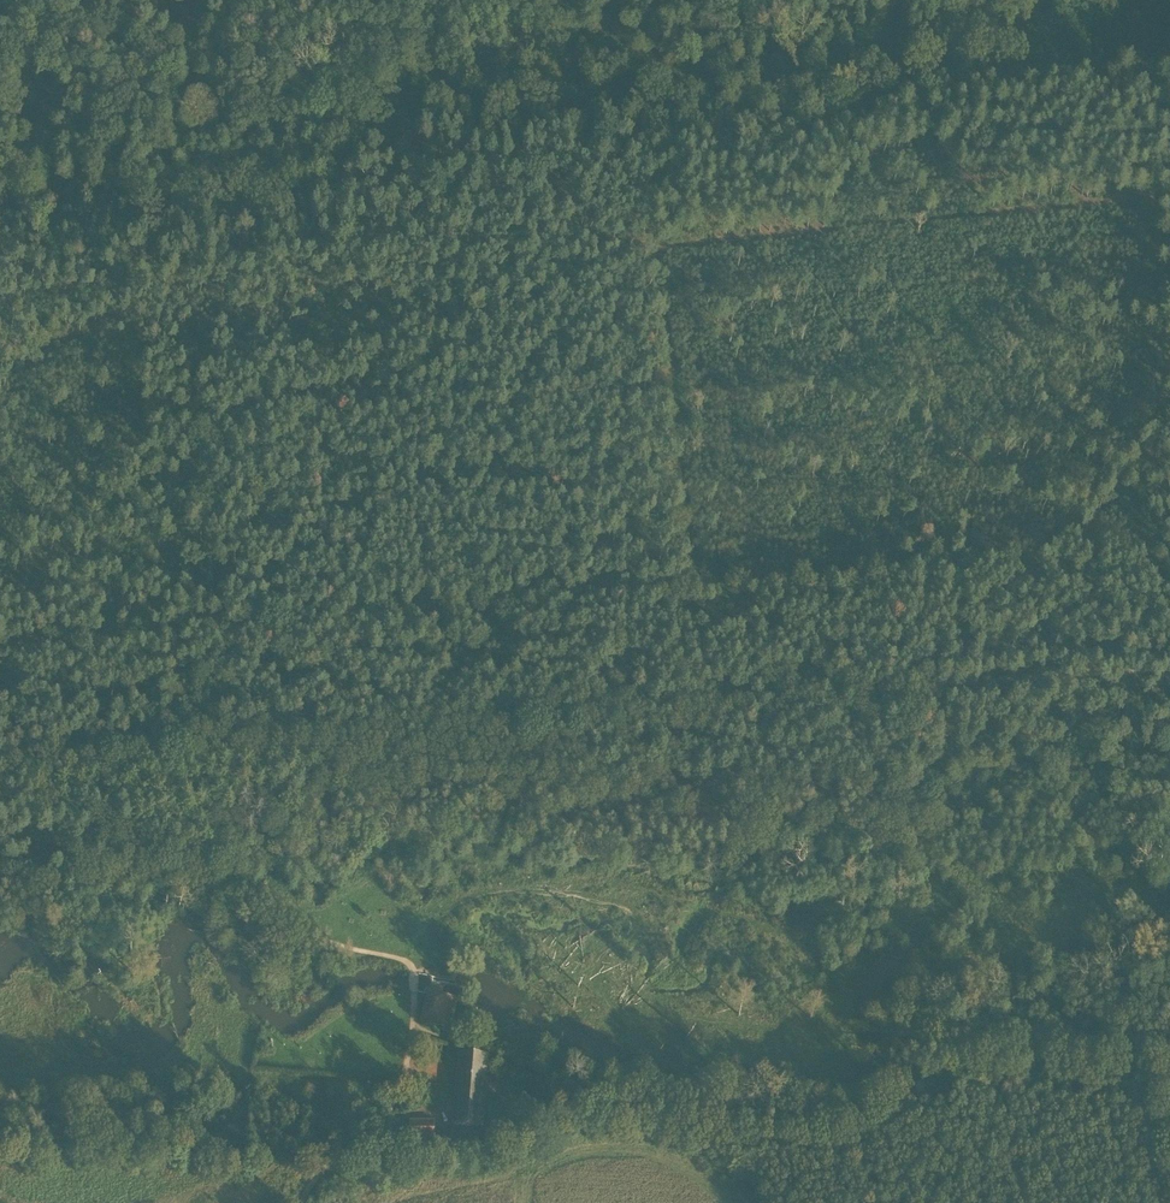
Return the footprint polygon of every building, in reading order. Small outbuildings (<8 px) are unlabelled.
[(454,1125),(480,1127),(485,1055),(459,1053),(454,1125)] [(409,1136),(434,1136),(434,1118),(409,1118),(409,1136)]
